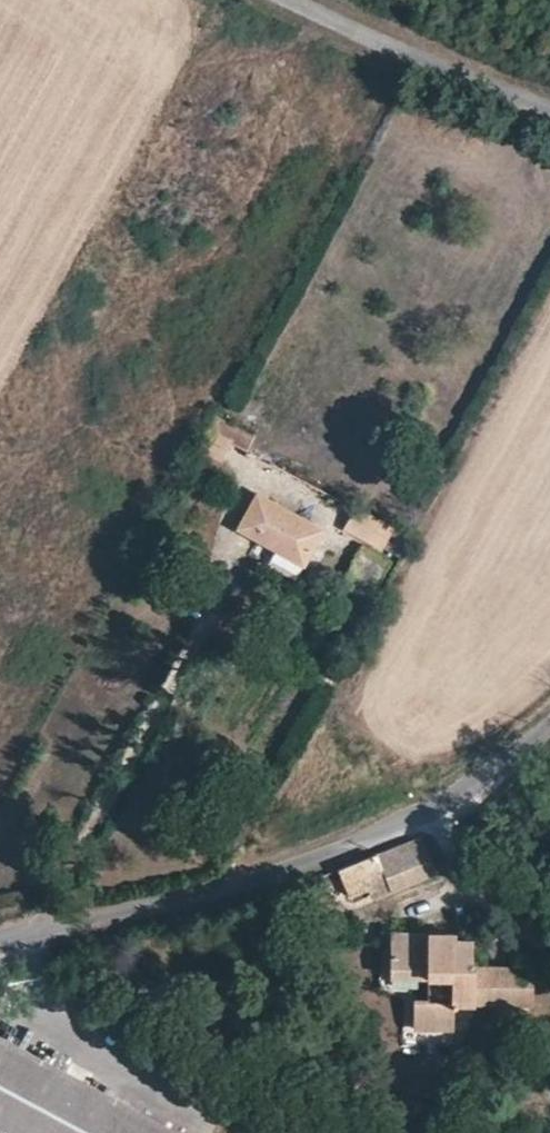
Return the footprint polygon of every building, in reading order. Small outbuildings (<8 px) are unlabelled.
[(276,547),(304,562),(322,528),(259,493),(240,527),(276,547)] [(382,547),(394,526),(355,505),(344,526),(382,547)] [(267,564),(294,579),(304,562),(276,547),(267,564)] [(170,705),(181,710),(188,698),(178,692),(170,705)] [(423,837),(339,870),(350,896),(386,881),(390,889),(437,871),(423,837)] [(471,1002),(471,966),(471,941),(455,940),(455,934),(391,932),(390,974),(427,975),(427,1001),(412,1000),(412,1027),(453,1028),(453,1002),(471,1002)] [(532,968),(471,966),(471,1002),(533,1004),(532,968)] [(0,1037),(0,1132),(2,1132),(178,1132),(0,1037)]
